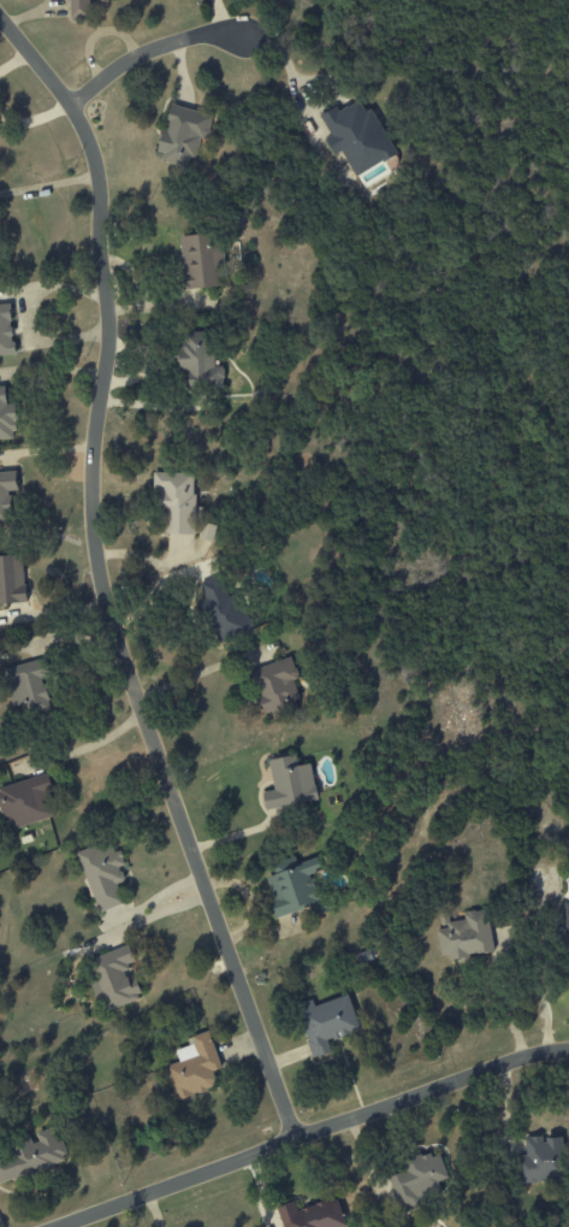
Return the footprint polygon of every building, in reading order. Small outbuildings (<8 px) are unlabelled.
[(70,18),(88,18),(88,0),(70,0),(70,18)] [(355,177),(397,156),(372,108),(364,112),(359,101),(339,111),(336,107),(320,115),(331,138),(326,141),(334,156),(342,152),(355,177)] [(212,115),(170,105),(157,162),(187,169),(189,158),(194,159),(200,138),(207,140),(212,115)] [(183,289),(223,287),(221,234),(181,236),(183,289)] [(10,304),(0,305),(0,356),(15,355),(10,304)] [(189,390),(224,388),(223,366),(213,367),(212,332),(178,333),(180,371),(188,371),(189,390)] [(7,405),(6,387),(0,388),(0,440),(16,440),(14,404),(7,405)] [(12,521),(9,492),(18,491),(16,471),(0,473),(0,522),(12,521)] [(194,473),(153,473),(154,508),(166,508),(166,535),(195,534),(194,473)] [(212,541),(215,526),(202,523),(199,539),(212,541)] [(23,555),(0,556),(0,605),(25,603),(23,555)] [(199,600),(214,645),(247,634),(227,574),(199,583),(204,599),(199,600)] [(252,670),(266,719),(296,710),(293,701),(299,699),(293,679),(298,678),(292,658),(252,670)] [(5,668),(16,718),(51,711),(44,678),(46,678),(42,660),(5,668)] [(268,760),(273,791),(262,793),(265,811),(318,803),(311,764),(297,766),(296,756),(268,760)] [(53,818),(49,805),(55,803),(48,775),(0,788),(0,805),(7,831),(53,818)] [(98,913),(121,905),(115,886),(125,882),(120,867),(123,866),(115,845),(96,852),(94,846),(77,853),(98,913)] [(274,918),(315,906),(307,876),(322,872),(318,860),(266,876),(273,901),(270,902),(274,918)] [(493,954),(487,910),(464,913),(465,920),(448,923),(447,914),(439,915),(441,929),(436,930),(440,957),(449,955),(450,960),(493,954)] [(102,1013),(142,1000),(134,975),(129,977),(125,965),(134,962),(129,946),(85,960),(102,1013)] [(314,1005),(312,999),(296,1004),(312,1058),(331,1053),(328,1042),(360,1032),(349,995),(314,1005)] [(220,1070),(210,1032),(186,1038),(188,1047),(175,1050),(179,1063),(166,1066),(174,1100),(216,1090),(212,1072),(220,1070)] [(67,1165),(57,1129),(33,1135),(33,1136),(10,1142),(13,1153),(0,1156),(0,1183),(67,1165)] [(562,1138),(542,1139),(542,1137),(524,1138),(525,1155),(517,1156),(519,1183),(565,1180),(562,1138)] [(451,1186),(440,1155),(431,1158),(429,1152),(399,1163),(402,1172),(389,1177),(398,1205),(451,1186)] [(282,1226),(344,1226),(346,1226),(337,1198),(297,1211),(294,1202),(276,1207),(282,1226)]
